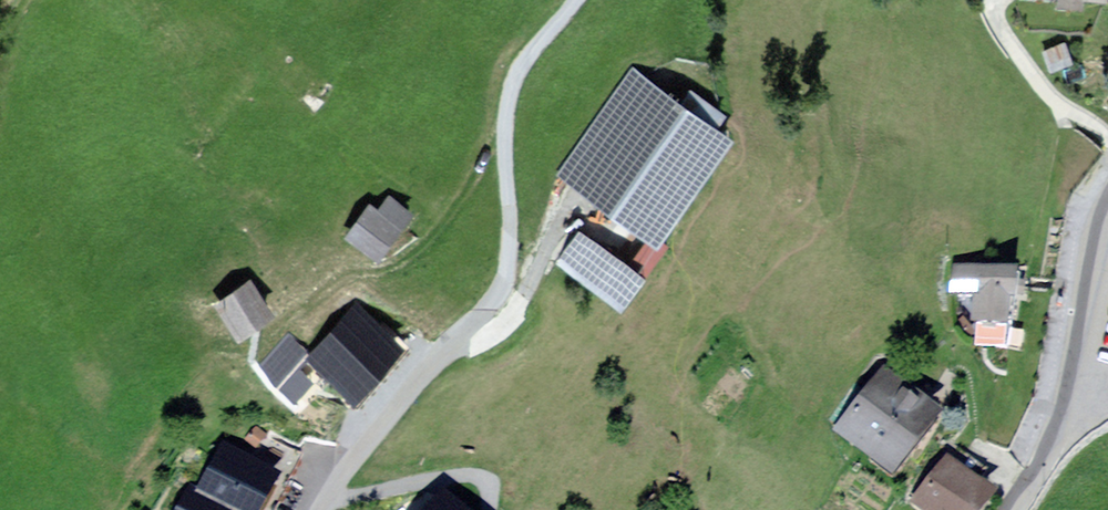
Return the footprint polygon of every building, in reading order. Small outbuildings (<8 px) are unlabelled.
[(760,138),(645,60),(570,170),(685,248),(760,138)] [(430,216),(401,196),(393,207),(382,199),(355,237),(397,265),(430,216)] [(669,278),(593,227),(569,262),(645,313),(669,278)] [(1021,269),(957,268),(955,290),(974,291),(974,318),(1007,318),(1011,295),(1019,295),(1021,269)] [(286,277),(240,292),(256,341),(302,326),(286,277)] [(419,345),(361,300),(315,358),(373,403),(419,345)] [(316,385),(302,365),(313,356),(297,335),(264,360),(294,401),(316,385)] [(892,469),(938,410),(886,370),(841,429),(892,469)] [(303,470),(233,436),(208,487),(199,482),(185,509),(283,509),(303,470)] [(949,458),(916,501),(929,509),(977,509),(993,490),(949,458)] [(446,491),(429,509),(467,509),(446,491)]
